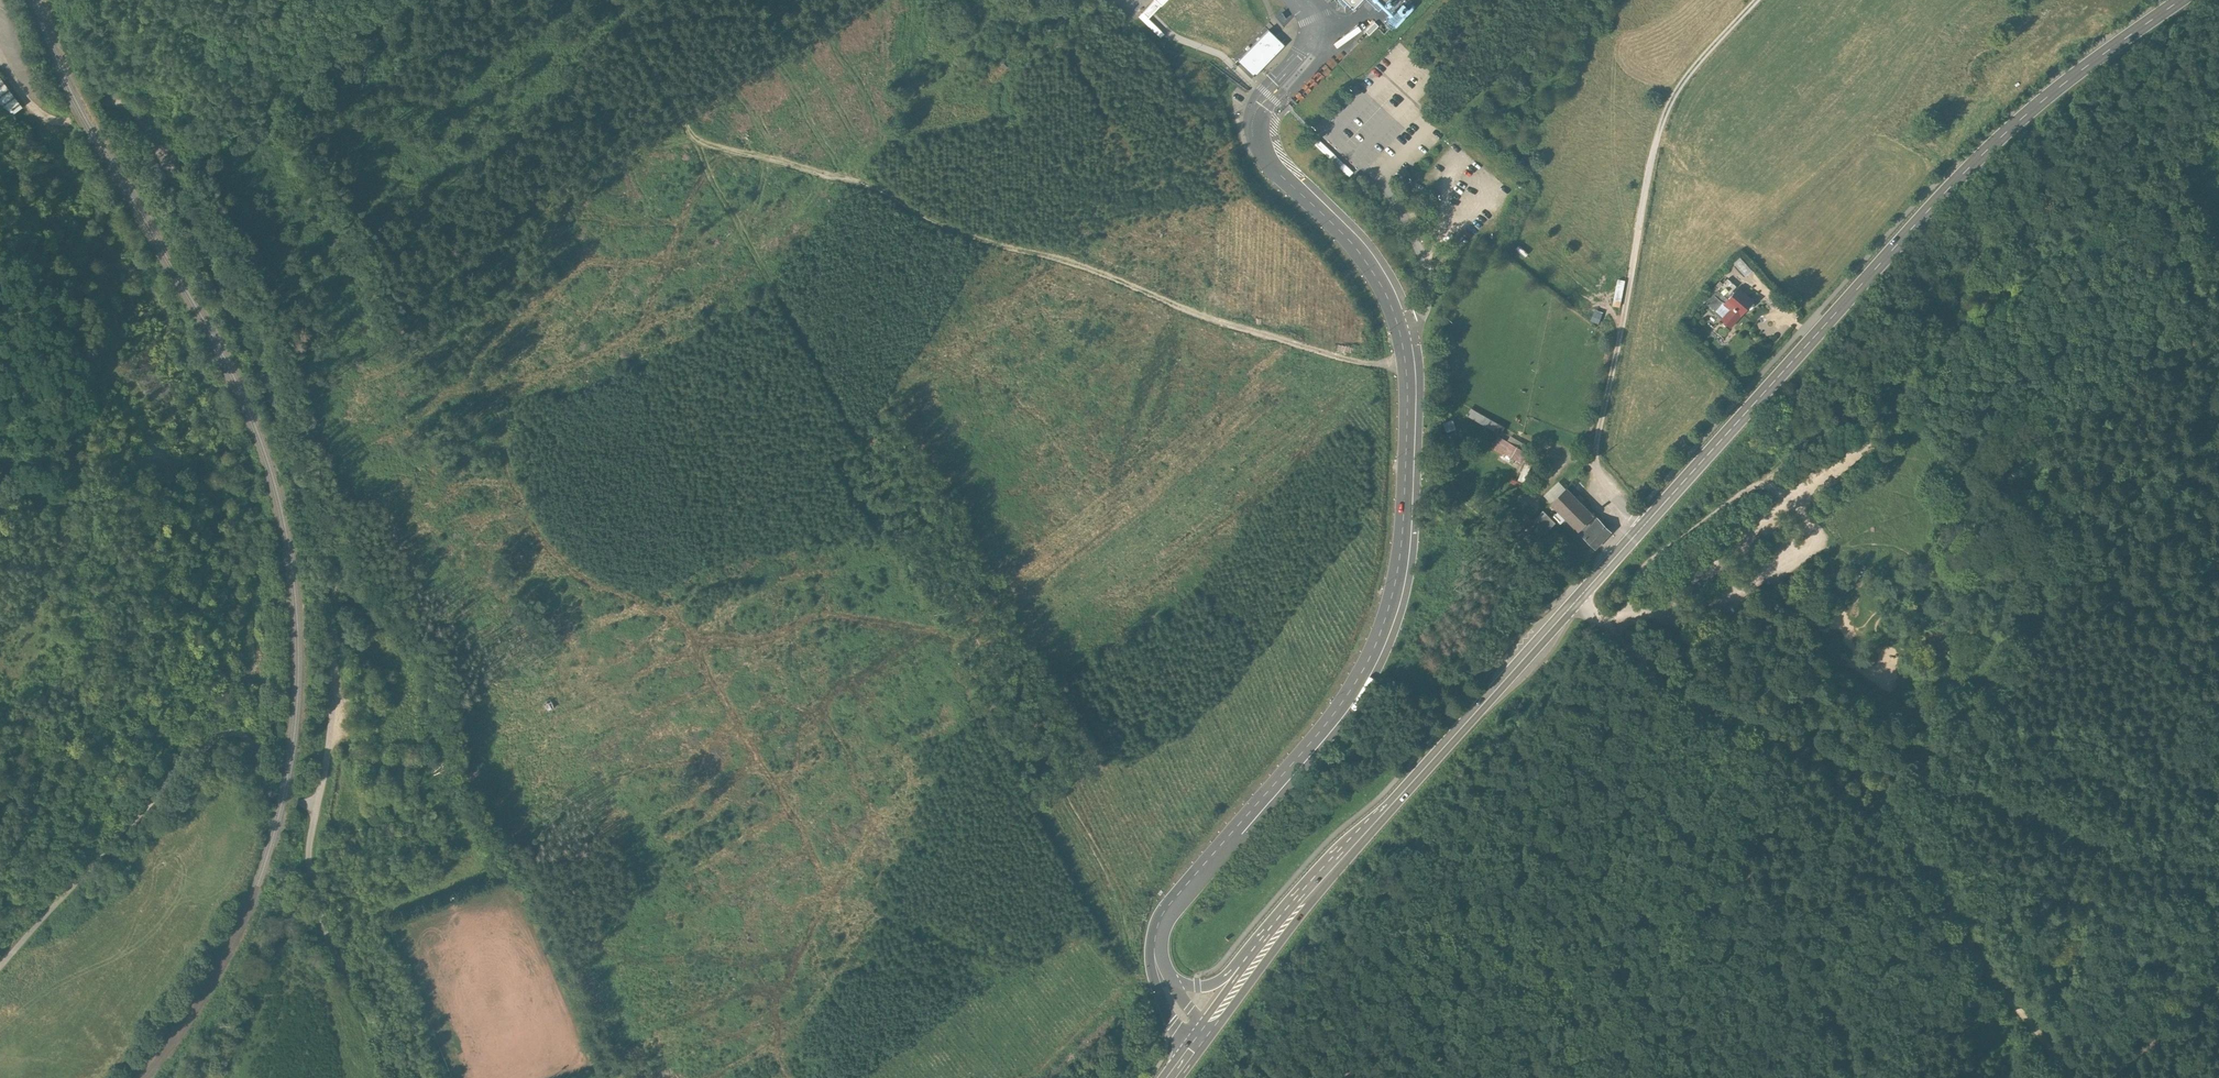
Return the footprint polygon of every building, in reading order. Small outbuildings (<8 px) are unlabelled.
[(1142,12),(1148,19),(1166,0),(1153,0),(1142,12)] [(1269,30),(1238,62),(1254,77),(1259,72),(1285,45),(1269,30)] [(9,119),(25,107),(0,72),(0,106),(9,119)] [(1753,302),(1738,288),(1724,304),(1714,296),(1707,304),(1715,311),(1713,313),(1730,328),(1753,302)] [(1417,358),(1419,387),(1426,386),(1425,358),(1417,358)] [(1522,453),(1498,438),(1491,449),(1516,464),(1522,453)] [(1567,488),(1552,504),(1582,533),(1598,517),(1567,488)] [(1551,531),(1560,521),(1551,512),(1541,523),(1551,531)] [(1581,535),(1596,550),(1613,532),(1598,517),(1582,533),(1581,535)]
